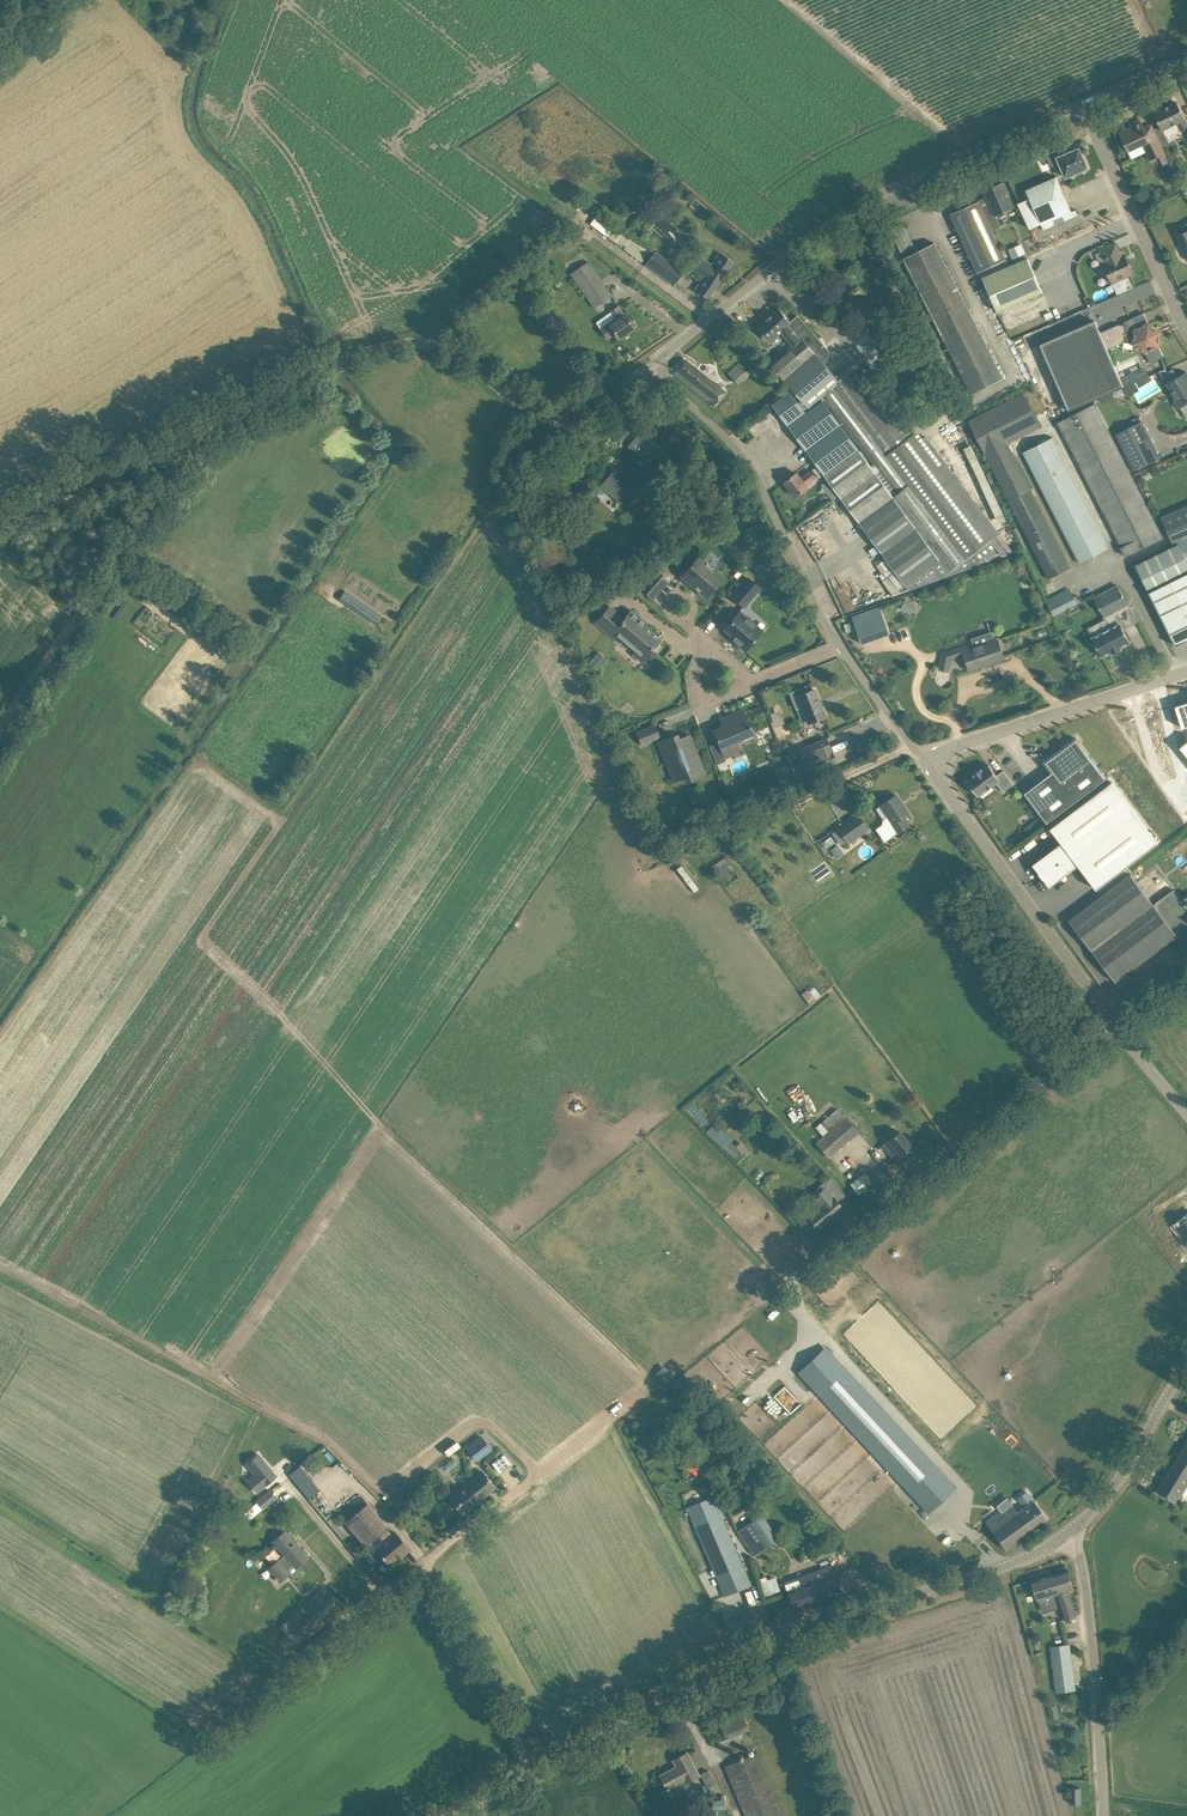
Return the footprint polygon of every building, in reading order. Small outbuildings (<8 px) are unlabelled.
[(1182,112),(1177,102),(1154,113),(1162,130),(1177,123),(1181,130),(1186,127),(1186,123),(1182,112)] [(1165,153),(1159,140),(1154,129),(1146,132),(1140,119),(1130,124),(1131,127),(1120,132),(1128,151),(1145,143),(1152,159),(1165,153)] [(1071,143),(1058,148),(1046,153),(1051,165),(1054,166),(1061,163),(1067,177),(1075,173),(1077,172),(1088,168),(1079,148),(1074,150),(1071,143)] [(1072,211),(1056,176),(1026,189),(1042,224),(1072,211)] [(1014,207),(1008,192),(1003,182),(984,190),(993,209),(984,213),(979,201),(951,213),(978,272),(1006,259),(992,228),(1000,224),(996,215),(1014,207)] [(590,225),(600,230),(604,221),(594,216),(590,225)] [(1003,378),(940,253),(935,242),(904,258),(972,394),(1003,378)] [(1125,254),(1122,255),(1116,242),(1100,249),(1106,262),(1103,264),(1112,283),(1134,273),(1125,254)] [(1012,257),(1024,251),(1020,243),(1007,249),(1012,257)] [(682,271),(680,274),(653,254),(655,251),(645,264),(673,285),(683,272),(682,271)] [(695,289),(708,298),(733,261),(719,252),(711,264),(701,257),(693,270),(703,276),(695,289)] [(1043,292),(1028,258),(983,278),(998,311),(1043,292)] [(571,274),(594,308),(612,296),(588,262),(571,274)] [(1093,297),(1086,301),(1089,307),(1096,303),(1093,297)] [(599,328),(607,339),(615,333),(618,338),(634,327),(619,306),(611,311),(615,317),(599,328)] [(770,320),(760,329),(770,341),(782,331),(793,345),(801,338),(789,324),(791,322),(780,309),(771,316),(773,318),(770,321),(770,320)] [(1100,332),(1107,349),(1122,343),(1123,343),(1123,342),(1134,343),(1147,352),(1151,361),(1150,362),(1164,356),(1164,355),(1163,355),(1159,346),(1160,331),(1149,323),(1144,313),(1145,313),(1144,312),(1130,318),(1131,321),(1127,323),(1127,325),(1118,324),(1100,332)] [(793,345),(771,364),(809,408),(824,394),(827,398),(823,402),(840,425),(806,450),(859,522),(909,589),(974,567),(985,558),(988,562),(1000,552),(1003,556),(1013,552),(1000,535),(925,436),(923,438),(918,431),(912,435),(904,424),(859,366),(839,381),(824,361),(828,358),(828,351),(799,316),(791,322),(789,324),(801,338),(793,345)] [(1107,349),(1100,332),(1095,320),(1040,344),(1069,410),(1124,387),(1107,349)] [(913,414),(926,428),(961,400),(959,397),(961,395),(935,342),(928,346),(947,387),(913,414)] [(673,373),(714,406),(725,392),(684,359),(673,373)] [(732,368),(727,372),(738,384),(742,380),(732,368)] [(1166,368),(1159,371),(1163,381),(1170,379),(1166,368)] [(1186,371),(1167,383),(1176,398),(1174,400),(1179,408),(1186,403),(1186,372),(1186,371)] [(1138,388),(1134,382),(1123,389),(1126,396),(1138,388)] [(792,391),(773,405),(796,436),(806,450),(840,425),(823,402),(808,413),(792,391)] [(1009,500),(1049,578),(1071,567),(1031,488),(1009,443),(1041,427),(1023,392),(968,420),(1009,500)] [(1058,421),(1126,556),(1163,537),(1094,403),(1058,421)] [(658,414),(667,420),(673,411),(664,405),(658,414)] [(1160,457),(1142,421),(1116,434),(1134,470),(1160,457)] [(637,498),(641,493),(649,484),(643,478),(647,473),(646,471),(657,458),(652,453),(657,447),(640,432),(629,446),(641,456),(635,462),(633,461),(626,469),(629,471),(622,479),(613,472),(603,483),(608,487),(606,490),(619,501),(621,498),(627,503),(634,495),(637,498)] [(1023,451),(1080,563),(1109,548),(1053,436),(1023,451)] [(785,482),(797,496),(810,486),(809,485),(817,478),(811,471),(803,478),(798,472),(785,482)] [(837,494),(827,480),(821,485),(831,498),(832,498),(836,494),(837,494)] [(1173,543),(1186,537),(1186,506),(1162,517),(1173,543)] [(1176,645),(1186,640),(1186,560),(1179,543),(1136,564),(1176,645)] [(682,575),(706,597),(723,577),(699,556),(682,575)] [(640,587),(653,598),(668,580),(656,569),(640,587)] [(732,596),(744,607),(761,588),(749,577),(732,596)] [(1128,605),(1118,585),(1094,598),(1105,618),(1128,605)] [(340,600),(376,622),(381,614),(346,592),(340,600)] [(1057,593),(1045,600),(1053,615),(1065,609),(1057,593)] [(622,638),(645,657),(660,639),(645,626),(647,623),(631,610),(624,618),(610,606),(596,622),(619,641),(622,638)] [(852,616),(862,643),(891,633),(881,606),(852,616)] [(740,610),(724,628),(732,636),(731,638),(745,650),(762,630),(740,610)] [(1093,637),(1095,642),(1093,643),(1098,651),(1100,650),(1103,655),(1112,650),(1113,652),(1122,648),(1121,646),(1129,641),(1120,623),(1093,637)] [(970,670),(1004,658),(997,638),(975,646),(973,642),(943,653),(940,669),(949,670),(951,659),(965,654),(970,670)] [(597,651),(587,661),(595,669),(605,659),(597,651)] [(790,693),(797,708),(802,706),(808,722),(825,715),(814,689),(807,692),(805,687),(790,693)] [(1183,727),(1186,726),(1186,702),(1176,706),(1183,727)] [(739,749),(734,736),(751,728),(743,709),(720,719),(723,726),(713,730),(724,756),(739,749)] [(655,723),(636,731),(642,745),(661,737),(655,723)] [(686,776),(686,775),(691,773),(693,778),(705,774),(689,734),(678,739),(673,742),(670,736),(659,741),(675,780),(686,776)] [(826,738),(800,749),(809,772),(836,761),(838,760),(828,737),(826,738)] [(1025,793),(1047,822),(1106,779),(1077,740),(1078,739),(1078,738),(1045,763),(1047,762),(1054,771),(1025,793)] [(1003,791),(1013,783),(1003,770),(997,775),(989,764),(967,780),(970,784),(968,785),(973,792),(975,791),(979,796),(997,782),(1003,791)] [(1032,865),(1050,886),(1078,863),(1097,886),(1159,840),(1113,779),(1051,827),(1062,842),(1032,865)] [(887,816),(883,819),(882,824),(876,829),(885,841),(909,825),(903,816),(908,812),(896,794),(880,805),(887,816)] [(837,827),(848,842),(867,829),(857,813),(837,827)] [(711,863),(723,885),(738,876),(725,855),(711,863)] [(1177,935),(1175,932),(1154,904),(1130,873),(1070,919),(1116,981),(1177,935)] [(1175,932),(1186,923),(1186,897),(1182,901),(1173,889),(1154,904),(1175,932)] [(812,988),(802,993),(807,1001),(817,996),(812,988)] [(687,1105),(692,1111),(696,1108),(690,1102),(687,1105)] [(857,1130),(838,1108),(821,1123),(829,1131),(816,1142),(828,1156),(857,1130)] [(744,1154),(714,1124),(707,1131),(738,1162),(741,1159),(740,1157),(744,1154)] [(894,1159),(911,1145),(900,1130),(888,1140),(891,1144),(886,1148),(894,1159)] [(850,1184),(857,1193),(872,1181),(865,1172),(850,1184)] [(805,1212),(796,1218),(808,1233),(816,1227),(818,1228),(843,1208),(825,1187),(813,1197),(821,1206),(809,1216),(805,1212)] [(1178,1228),(1186,1240),(1186,1221),(1178,1228)] [(828,1353),(803,1376),(933,1515),(958,1492),(828,1353)] [(466,1447),(471,1454),(477,1450),(482,1456),(491,1449),(482,1436),(466,1447)] [(1158,1491),(1177,1502),(1186,1485),(1186,1442),(1158,1491)] [(747,1446),(744,1448),(738,1454),(752,1470),(759,1464),(761,1462),(747,1446)] [(504,1453),(501,1449),(495,1454),(498,1458),(504,1453)] [(471,1454),(476,1460),(482,1456),(477,1450),(471,1454)] [(258,1454),(247,1464),(255,1474),(248,1480),(257,1491),(276,1476),(258,1454)] [(298,1465),(287,1474),(308,1498),(319,1488),(298,1465)] [(462,1513),(495,1487),(482,1471),(449,1497),(462,1513)] [(256,1500),(257,1502),(263,1508),(263,1509),(277,1498),(269,1489),(256,1500)] [(721,1493),(714,1496),(717,1502),(724,1499),(721,1493)] [(686,1507),(724,1596),(749,1585),(712,1496),(686,1507)] [(1007,1497),(995,1507),(999,1513),(987,1522),(1006,1548),(1047,1519),(1033,1500),(1018,1510),(1012,1504),(1007,1497)] [(345,1521),(365,1545),(377,1534),(384,1542),(376,1549),(389,1563),(400,1554),(402,1555),(410,1548),(396,1532),(393,1535),(386,1527),(387,1526),(368,1503),(345,1521)] [(752,1554),(764,1545),(748,1522),(736,1531),(752,1554)] [(272,1541),(284,1555),(269,1568),(280,1581),(289,1573),(295,1580),(304,1572),(298,1566),(308,1556),(301,1548),(301,1549),(285,1531),(285,1530),(272,1541)] [(793,1608),(841,1592),(831,1564),(796,1577),(799,1586),(787,1591),(793,1608)] [(1054,1573),(1058,1585),(1055,1587),(1057,1593),(1060,1604),(1072,1601),(1069,1589),(1073,1588),(1067,1568),(1054,1573)] [(1033,1579),(1039,1599),(1046,1597),(1050,1610),(1058,1607),(1054,1594),(1057,1593),(1055,1587),(1058,1585),(1054,1573),(1033,1579)] [(774,1574),(759,1579),(764,1595),(779,1590),(774,1574)] [(303,1606),(306,1610),(295,1620),(297,1622),(295,1624),(290,1618),(280,1627),(286,1634),(290,1631),(297,1640),(339,1603),(324,1587),(303,1606)] [(1072,1601),(1060,1604),(1065,1618),(1077,1615),(1072,1601)] [(1051,1646),(1057,1691),(1075,1689),(1069,1644),(1051,1646)] [(748,1729),(743,1716),(720,1725),(726,1738),(748,1729)] [(685,1782),(699,1774),(687,1752),(673,1759),(676,1766),(660,1775),(667,1788),(661,1791),(665,1800),(688,1787),(685,1782)] [(746,1815),(784,1815),(758,1752),(725,1766),(746,1815)] [(701,1773),(708,1787),(715,1783),(708,1769),(701,1773)] [(1081,1803),(1081,1787),(1071,1787),(1072,1803),(1081,1803)]
